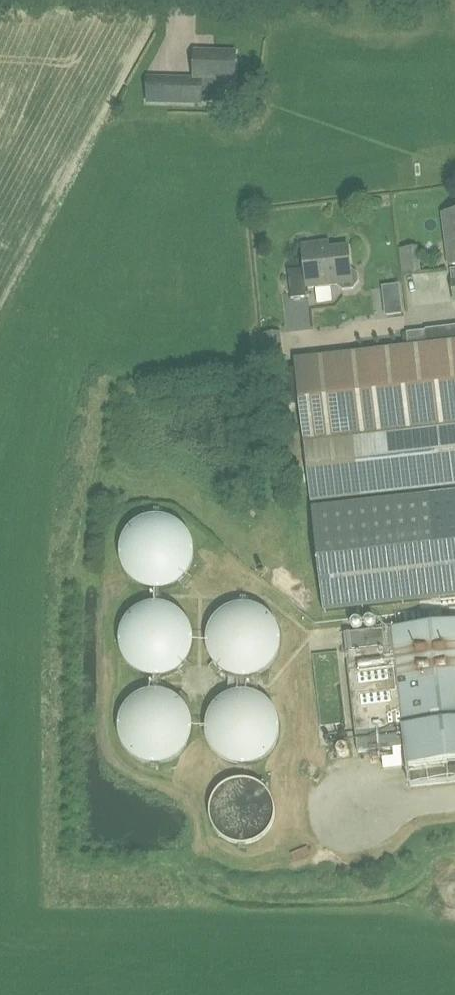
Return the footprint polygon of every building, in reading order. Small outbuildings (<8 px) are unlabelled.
[(192,49),(191,76),(147,75),(146,101),(201,103),(201,102),(220,103),(221,83),(236,83),(237,49),(192,49)] [(445,214),(452,266),(454,265),(454,213),(445,214)] [(358,275),(352,270),(349,247),(323,250),(322,244),(303,246),(306,270),(288,272),(292,300),(310,297),(309,289),(332,286),(332,280),(336,279),(337,284),(344,290),(354,289),(359,282),(358,275)] [(392,311),(408,310),(406,283),(390,284),(392,311)] [(428,347),(454,344),(454,325),(426,329),(428,347)] [(428,347),(296,362),(312,502),(454,486),(454,344),(428,347)] [(313,510),(325,614),(454,598),(454,493),(313,510)] [(186,528),(183,525),(180,522),(176,519),(172,517),(168,516),(163,515),(159,514),(154,514),(150,515),(145,516),(141,518),(137,520),(133,523),(130,526),(127,529),(125,533),(122,537),(121,541),(120,546),(120,550),(120,555),(120,559),(121,563),(123,568),(125,572),(128,575),(131,579),(134,582),(138,584),(142,586),(147,588),(151,589),(155,589),(160,589),(164,588),(169,587),(173,586),(177,583),(181,581),(184,578),(187,574),(190,570),(192,566),(193,562),(194,558),(195,553),(194,549),(194,544),(193,540),(191,536),(189,532),(186,528)] [(186,616),(182,613),(179,610),(175,607),(171,605),(167,604),(162,603),(158,602),(153,603),(148,603),(144,605),(140,606),(136,609),(132,611),(129,615),(126,618),(124,622),(122,626),(120,631),(119,635),(119,640),(119,644),(120,649),(122,653),(124,657),(126,661),(129,665),(132,668),(136,671),(140,673),(144,675),(149,676),(153,677),(158,677),(162,676),(167,675),(171,674),(175,672),(179,669),(183,666),(186,663),(188,659),(190,655),(192,651),(193,646),(194,642),(194,637),(193,633),(192,628),(190,624),(188,620),(186,616)] [(272,617),(269,614),(266,611),(262,608),(258,606),(254,605),(249,604),(245,603),(240,603),(235,604),(231,605),(227,607),(223,609),(219,612),(216,615),(213,619),(211,623),(209,627),(207,631),(207,636),(206,640),(207,645),(207,649),(209,654),(211,658),(213,662),(216,665),(219,669),(223,671),(227,674),(231,675),(236,677),(240,677),(245,677),(249,677),(254,676),(258,674),(262,672),(266,670),(269,667),(273,664),(275,660),(277,656),(279,652),(280,647),(281,643),(281,638),(280,633),(279,629),(277,625),(275,621),(272,617)] [(454,780),(454,622),(346,634),(358,751),(405,746),(410,785),(454,780)] [(184,704),(181,700),(178,697),(174,695),(170,693),(165,691),(161,690),(156,690),(152,690),(147,691),(143,692),(139,694),(135,696),(131,699),(128,702),(125,706),(123,710),(121,714),(119,718),(118,723),(118,727),(118,732),(119,736),(121,741),(123,745),(125,749),(128,752),(131,755),(135,758),(139,760),(143,762),(147,763),(152,764),(156,764),(161,764),(165,763),(170,761),(174,759),(178,757),(181,754),(184,750),(187,747),(189,743),(191,738),(192,734),(192,729),(192,725),(192,720),(191,716),(189,712),(187,708),(184,704)] [(272,704),(269,701),(266,698),(262,695),(258,693),(253,692),(249,691),(244,690),(240,690),(235,691),(231,692),(227,694),(223,696),(219,699),(216,702),(213,706),(210,710),(209,714),(207,718),(206,723),(206,727),(206,732),(207,736),(209,741),(211,745),(213,749),(216,752),(219,756),(223,758),(227,761),(231,762),(235,764),(240,764),(244,764),(249,764),(254,763),(258,762),(262,759),(266,757),(269,754),(272,751),(275,747),(277,743),(279,739),(280,734),(280,730),(280,725),(280,720),(279,716),(277,712),(275,708),(272,704)] [(272,786),(269,783),(266,780),(262,778),(258,775),(253,774),(249,773),(244,773),(240,773),(235,773),(231,775),(227,776),(223,779),(219,782),(216,785),(213,788),(210,792),(209,796),(207,801),(206,805),(206,810),(206,814),(207,819),(209,823),(210,827),(213,831),(216,835),(219,838),(223,841),(227,843),(231,845),(235,846),(240,847),(244,847),(249,846),(253,845),(258,844),(262,842),(266,839),(269,836),(272,833),(275,829),(277,825),(279,821),(280,816),(280,812),(280,807),(280,803),(279,798),(277,794),(275,790),(272,786)]
